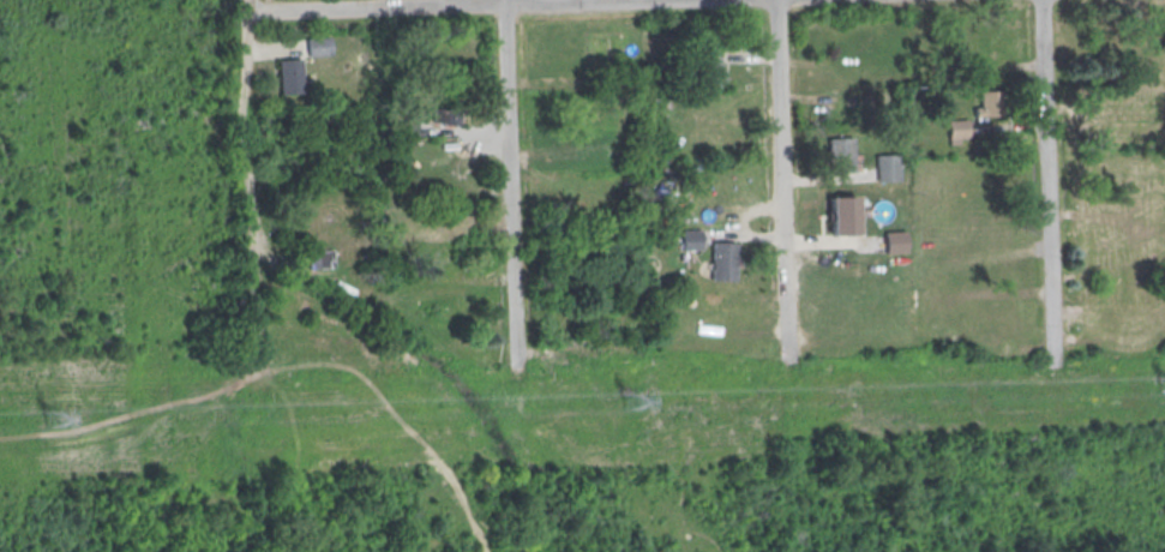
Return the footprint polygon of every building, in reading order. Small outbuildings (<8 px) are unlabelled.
[(307,38),(307,55),(329,55),(329,38),(307,38)] [(699,50),(699,88),(722,88),(722,50),(699,50)] [(278,93),(301,93),(301,59),(278,59),(278,93)] [(979,90),(979,116),(1004,116),(1004,90),(979,90)] [(432,125),(459,125),(459,107),(432,107),(432,125)] [(948,119),(948,142),(971,142),(971,119),(948,119)] [(416,136),(416,122),(400,122),(400,136),(416,136)] [(827,137),(852,136),(853,170),(828,172),(827,137)] [(625,137),(607,137),(607,156),(625,156),(625,137)] [(875,154),(897,152),(899,179),(876,180),(875,154)] [(827,193),(854,193),(855,232),(828,233),(827,193)] [(680,228),(699,227),(701,247),(680,247),(680,228)] [(883,230),(903,229),(903,250),(884,250),(883,230)] [(710,240),(734,240),(733,278),(709,277),(710,240)] [(308,268),(333,268),(333,250),(308,250),(308,268)]
